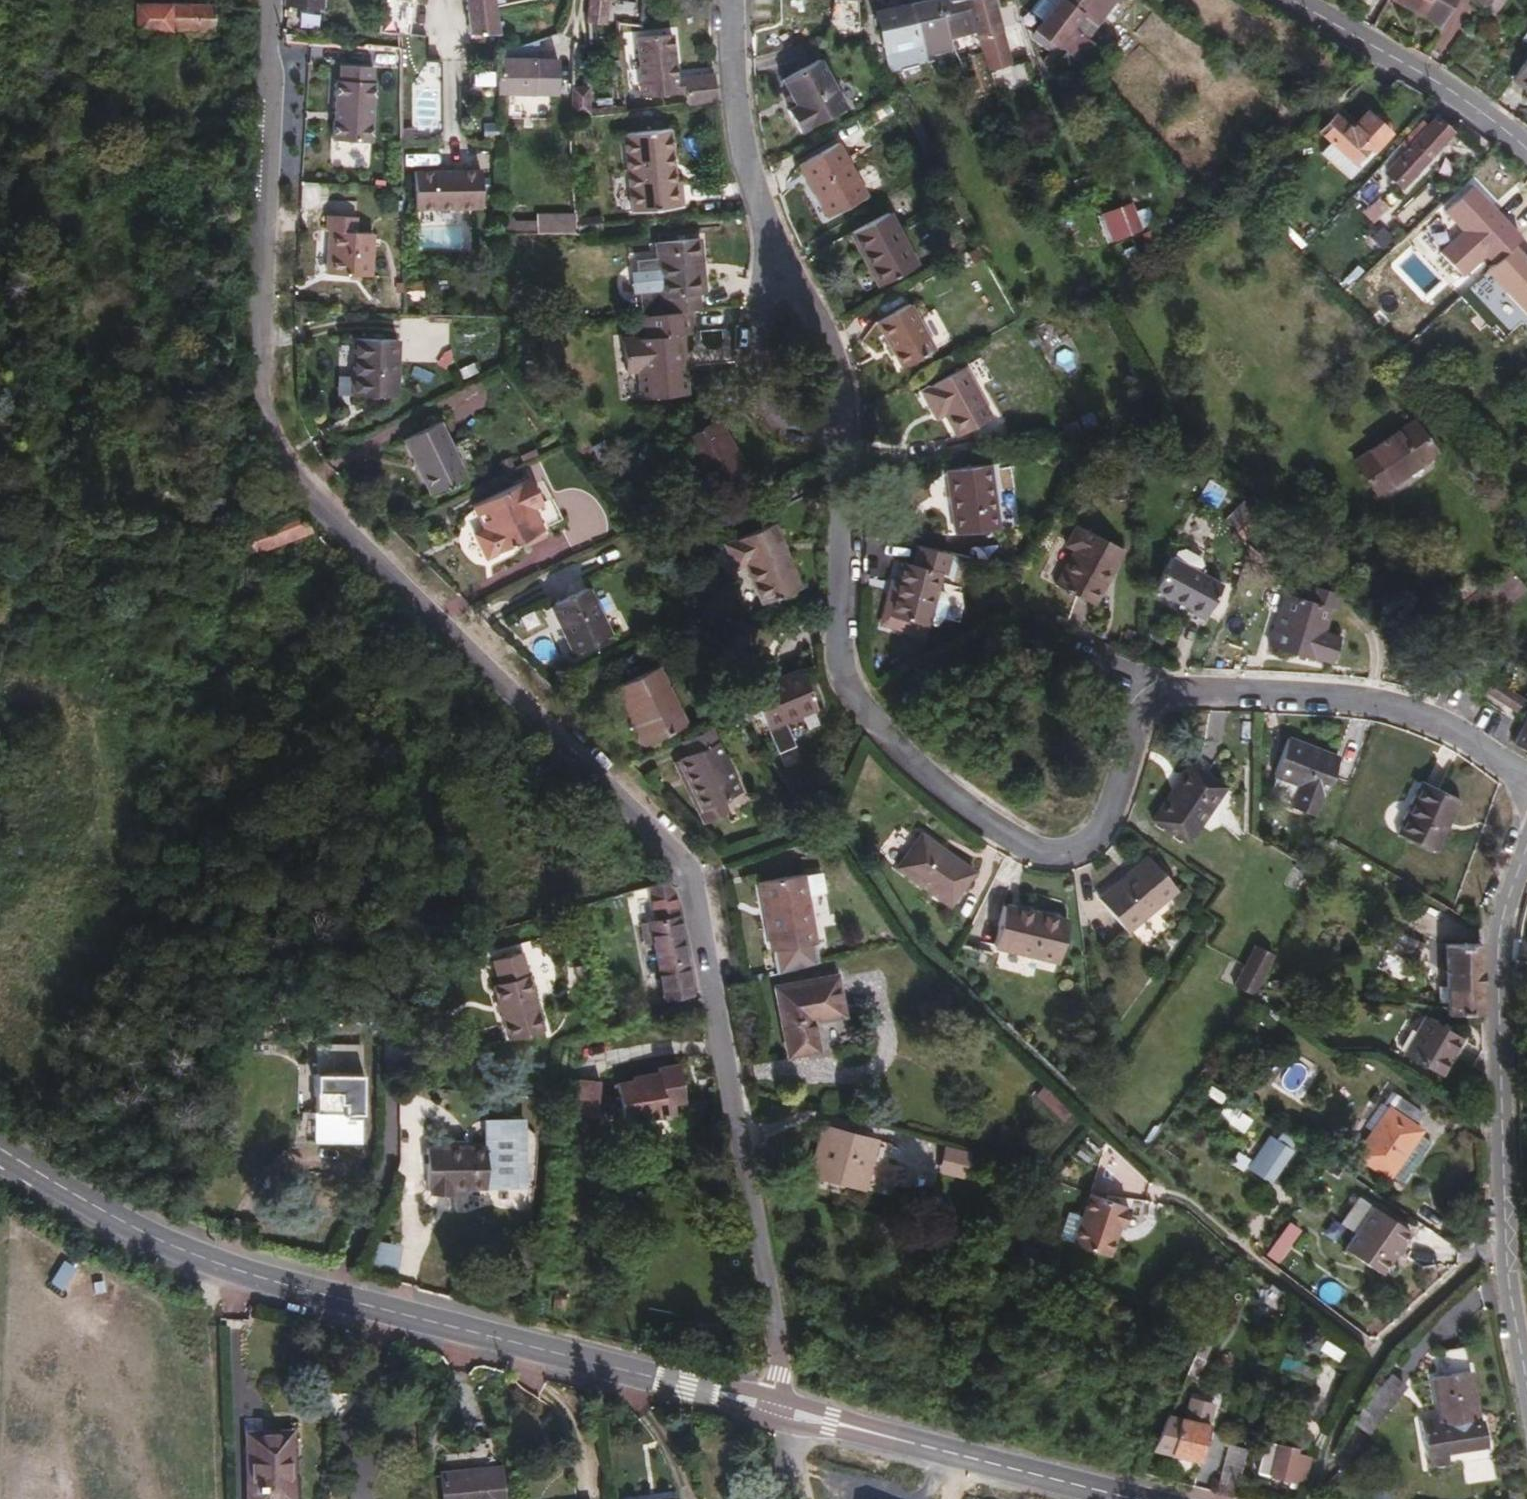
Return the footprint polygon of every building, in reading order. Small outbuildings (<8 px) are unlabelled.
[(378,33),(399,35),(403,35),(407,0),(382,0),(378,33)] [(492,0),(467,0),(471,36),(499,36),(492,0)] [(911,5),(920,36),(947,31),(946,22),(971,15),(966,0),(929,0),(911,5)] [(992,0),(966,0),(971,15),(990,71),(1009,65),(992,0)] [(1058,0),(1040,0),(1031,12),(1044,21),(1058,0)] [(1083,14),(1064,0),(1058,0),(1044,21),(1038,29),(1058,43),(1068,52),(1083,34),(1074,27),(1083,14)] [(1083,14),(1088,7),(1093,0),(1064,0),(1083,14)] [(1437,24),(1452,0),(1393,0),(1437,24)] [(1490,15),(1501,0),(1467,0),(1490,15)] [(237,31),(238,6),(137,3),(137,28),(237,31)] [(920,36),(911,5),(878,13),(891,71),(925,57),(920,36)] [(1085,35),(1101,17),(1088,7),(1083,14),(1074,27),(1083,34),(1085,35)] [(1058,43),(1038,29),(1033,35),(1053,50),(1058,43)] [(399,45),(399,35),(378,33),(377,44),(399,45)] [(674,79),(670,34),(636,37),(641,98),(681,95),(678,78),(674,79)] [(555,94),(557,59),(535,59),(532,40),(498,49),(494,91),(555,94)] [(845,101),(834,82),(817,53),(782,74),(796,99),(786,105),(800,127),(845,101)] [(1513,80),(1526,90),(1526,59),(1513,80)] [(335,66),(332,143),(374,144),(377,67),(335,66)] [(714,104),(712,76),(678,78),(681,95),(684,95),(683,107),(714,104)] [(1372,149),(1388,131),(1367,111),(1384,96),(1369,80),(1347,99),(1363,116),(1351,130),(1333,113),(1317,130),(1348,158),(1352,162),(1363,151),(1368,146),(1372,149)] [(1000,125),(994,107),(988,109),(995,127),(1000,125)] [(530,145),(531,115),(498,115),(498,145),(530,145)] [(1406,179),(1448,131),(1434,118),(1426,127),(1418,120),(1397,143),(1405,150),(1391,165),(1406,179)] [(673,180),(667,130),(622,134),(631,211),(681,206),(679,181),(673,180)] [(867,190),(837,138),(798,161),(828,213),(867,190)] [(1354,172),(1368,156),(1363,151),(1352,162),(1348,158),(1345,163),(1354,172)] [(1366,193),(1384,173),(1376,167),(1358,186),(1366,193)] [(482,211),(481,168),(414,170),(415,213),(482,211)] [(1383,211),(1366,193),(1358,186),(1352,194),(1376,219),(1383,211)] [(917,260),(887,208),(850,230),(880,281),(917,260)] [(1439,232),(1454,220),(1445,209),(1430,221),(1439,232)] [(537,232),(575,233),(575,213),(538,212),(537,232)] [(370,273),(371,230),(355,229),(356,215),(324,214),(324,229),(328,229),(327,272),(370,273)] [(507,233),(536,233),(536,217),(508,216),(507,233)] [(1401,234),(1395,227),(1389,232),(1396,239),(1401,234)] [(700,293),(696,261),(700,260),(698,237),(653,242),(654,257),(633,259),(639,315),(688,309),(696,308),(694,294),(700,293)] [(935,345),(909,300),(876,319),(902,365),(935,345)] [(684,394),(677,334),(691,333),(688,309),(639,315),(642,337),(619,340),(623,370),(637,368),(640,399),(684,394)] [(394,394),(397,336),(352,334),(350,392),(394,394)] [(990,413),(961,362),(919,386),(928,403),(940,397),(958,431),(990,413)] [(1383,489),(1439,443),(1423,424),(1414,412),(1358,457),(1383,489)] [(746,471),(715,417),(679,439),(710,492),(746,471)] [(466,477),(455,454),(439,420),(402,437),(430,494),(466,477)] [(997,528),(992,495),(988,463),(946,469),(954,534),(997,528)] [(542,530),(530,507),(542,502),(529,477),(473,505),(484,528),(473,533),(485,558),(542,530)] [(312,529),(292,510),(261,519),(244,523),(244,550),(247,550),(312,529)] [(1092,600),(1121,545),(1085,524),(1054,579),(1092,600)] [(803,589),(775,525),(721,549),(749,613),(803,589)] [(946,573),(951,551),(917,543),(912,563),(902,560),(889,614),(928,623),(941,572),(946,573)] [(1201,566),(1200,557),(1184,549),(1175,551),(1172,558),(1198,572),(1201,566)] [(1202,620),(1221,585),(1198,572),(1172,558),(1170,557),(1152,589),(1189,609),(1188,612),(1202,620)] [(1526,594),(1526,589),(1509,566),(1462,602),(1485,629),(1526,594)] [(1324,633),(1331,610),(1338,611),(1343,596),(1312,585),(1307,601),(1287,594),(1270,646),(1315,661),(1317,658),(1332,663),(1340,639),(1324,633)] [(610,635),(586,589),(549,607),(573,654),(610,635)] [(684,724),(668,692),(655,666),(614,687),(625,708),(629,707),(647,743),(684,724)] [(816,708),(800,669),(751,690),(768,728),(816,708)] [(1483,680),(1476,691),(1509,711),(1515,700),(1483,680)] [(1514,743),(1526,751),(1526,718),(1514,743)] [(739,790),(722,756),(714,741),(717,739),(710,725),(683,738),(691,752),(678,759),(703,808),(739,790)] [(1326,797),(1340,761),(1287,742),(1275,778),(1300,787),(1292,809),(1315,819),(1323,797),(1326,797)] [(1187,843),(1225,788),(1192,765),(1175,790),(1172,789),(1151,819),(1187,843)] [(1436,854),(1461,801),(1422,784),(1398,836),(1436,854)] [(970,871),(918,833),(893,867),(946,905),(970,871)] [(1127,932),(1176,890),(1146,857),(1098,899),(1127,932)] [(815,934),(807,895),(802,868),(760,878),(772,944),(815,934)] [(692,995),(674,895),(667,880),(650,885),(657,919),(650,920),(666,1000),(692,995)] [(983,895),(978,928),(997,931),(1002,898),(983,895)] [(1057,963),(1067,921),(1003,907),(994,948),(1057,963)] [(1414,966),(1425,946),(1399,931),(1387,951),(1414,966)] [(1482,1016),(1480,944),(1445,944),(1449,1015),(1482,1016)] [(1231,986),(1251,998),(1273,957),(1253,946),(1231,986)] [(547,1029),(527,951),(500,958),(506,980),(497,982),(513,1038),(547,1029)] [(836,1013),(830,975),(775,984),(786,1050),(811,1047),(808,1017),(836,1013)] [(1461,1037),(1424,1016),(1405,1050),(1454,1050),(1461,1037)] [(1440,1073),(1454,1050),(1405,1050),(1403,1052),(1440,1073)] [(682,1098),(674,1060),(655,1064),(656,1070),(632,1074),(632,1077),(615,1081),(623,1124),(642,1121),(642,1118),(650,1116),(651,1119),(673,1114),(669,1100),(682,1098)] [(359,1125),(360,1072),(313,1072),(313,1125),(359,1125)] [(595,1115),(600,1079),(575,1076),(571,1112),(595,1115)] [(1388,1177),(1421,1129),(1413,1123),(1422,1110),(1400,1096),(1392,1108),(1389,1107),(1355,1154),(1388,1177)] [(547,1138),(550,1107),(521,1104),(518,1135),(547,1138)] [(513,1151),(517,1131),(486,1124),(480,1148),(426,1134),(416,1175),(420,1175),(418,1184),(439,1190),(442,1181),(474,1189),(474,1186),(503,1193),(513,1151)] [(866,1186),(879,1138),(825,1125),(813,1173),(866,1186)] [(1269,1179),(1289,1149),(1270,1137),(1251,1168),(1269,1179)] [(520,1196),(526,1169),(520,1153),(513,1151),(503,1193),(520,1196)] [(1122,1226),(1128,1208),(1123,1206),(1123,1203),(1088,1190),(1069,1241),(1106,1254),(1116,1224),(1122,1226)] [(1378,1274),(1409,1228),(1374,1206),(1344,1251),(1378,1274)] [(1277,1261),(1299,1231),(1288,1223),(1265,1253),(1277,1261)] [(376,1260),(399,1262),(400,1247),(378,1244),(376,1260)] [(1467,1372),(1463,1348),(1441,1351),(1445,1374),(1467,1372)] [(1425,1368),(1421,1364),(1425,1360),(1411,1350),(1382,1387),(1395,1397),(1413,1374),(1418,1377),(1425,1368)] [(1198,1377),(1206,1359),(1195,1354),(1187,1373),(1198,1377)] [(1316,1370),(1283,1357),(1277,1369),(1310,1382),(1316,1370)] [(762,1374),(764,1362),(753,1359),(750,1371),(762,1374)] [(1475,1421),(1467,1372),(1445,1374),(1432,1376),(1440,1426),(1475,1421)] [(1200,1459),(1209,1425),(1168,1415),(1153,1448),(1200,1459)] [(288,1436),(251,1438),(257,1498),(295,1498),(288,1436)] [(1234,1496),(1249,1443),(1233,1439),(1217,1492),(1234,1496)] [(1303,1482),(1310,1458),(1279,1450),(1280,1445),(1266,1442),(1264,1447),(1258,1472),(1290,1479),(1303,1482)] [(497,1465),(435,1473),(438,1498),(501,1498),(497,1465)] [(1301,1490),(1303,1482),(1290,1479),(1289,1487),(1301,1490)]
